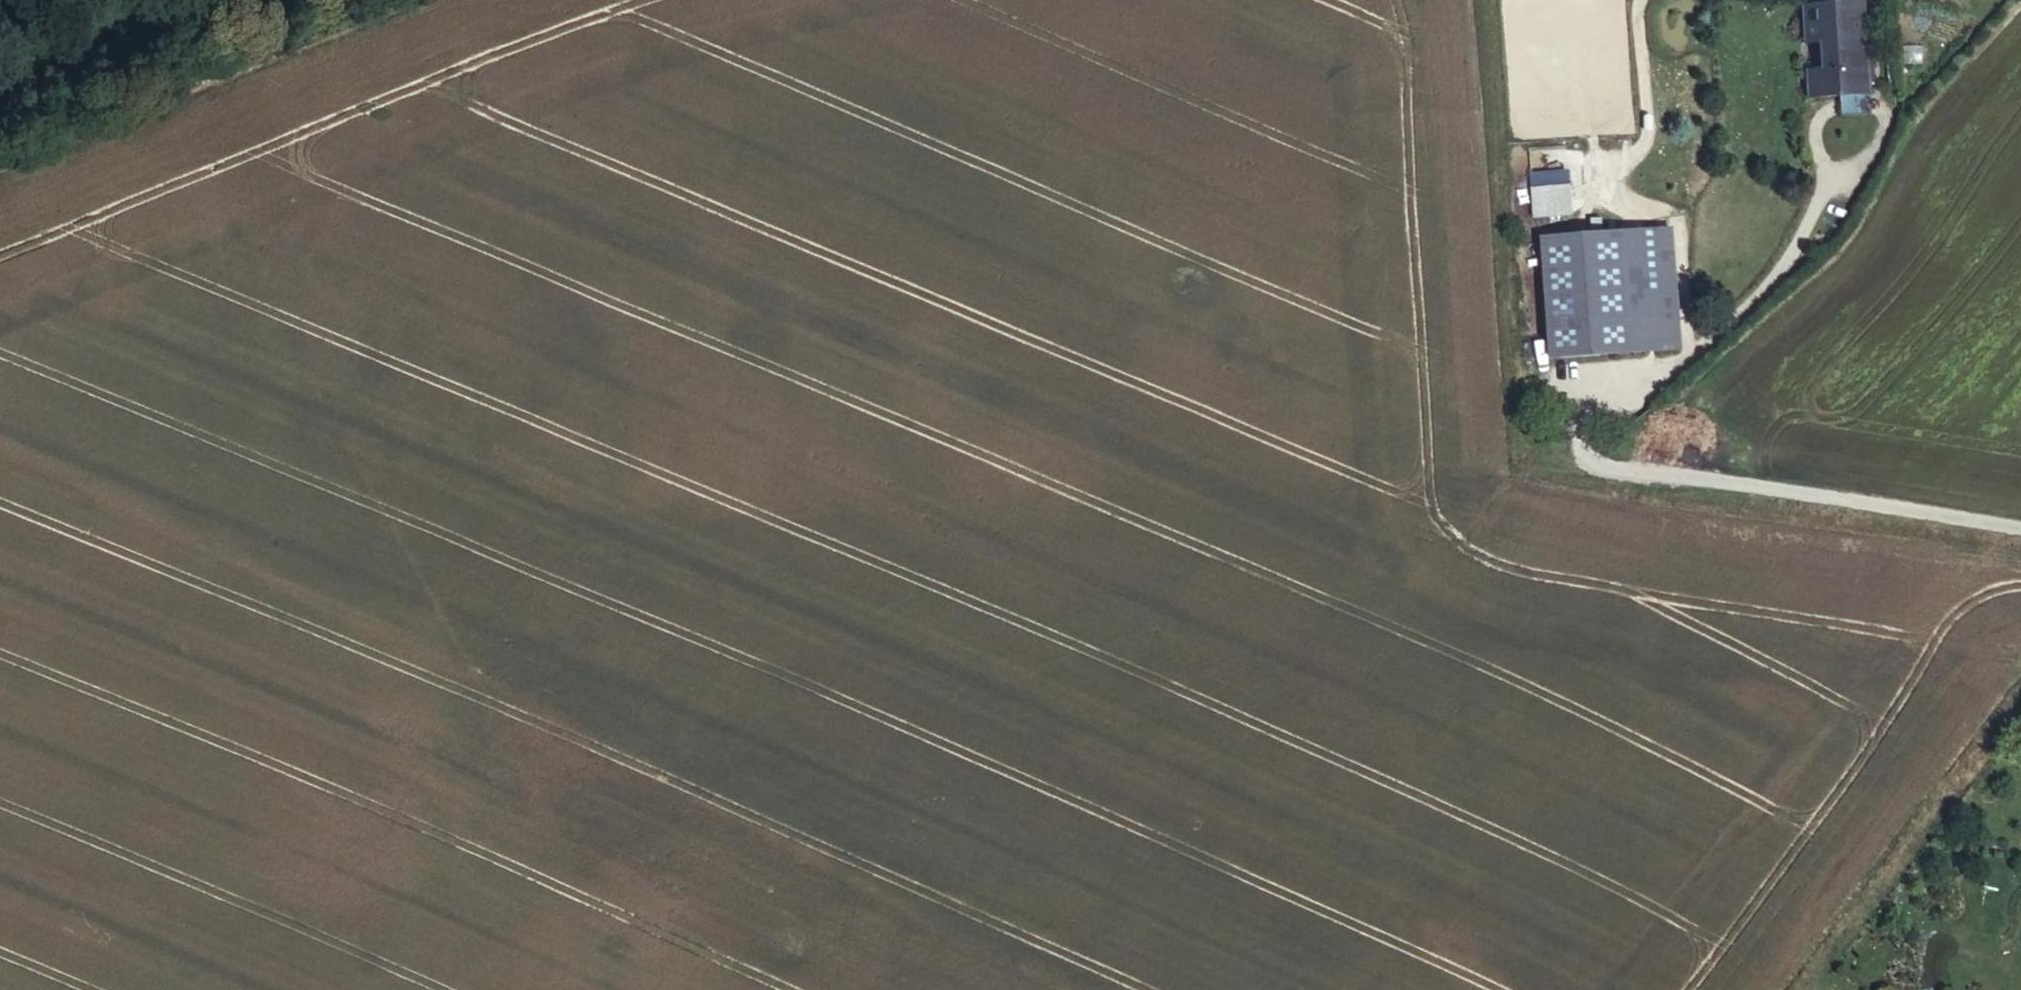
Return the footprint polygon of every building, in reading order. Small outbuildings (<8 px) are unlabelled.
[(1812,86),(1844,84),(1873,82),(1868,0),(1806,0),(1808,31),(1823,30),(1825,58),(1810,59),(1812,86)] [(1873,82),(1844,84),(1845,104),(1875,102),(1873,82)] [(1568,182),(1531,184),(1532,214),(1571,212),(1568,182)] [(1590,216),(1591,230),(1601,230),(1600,215),(1590,216)] [(1591,230),(1540,234),(1549,355),(1678,346),(1670,225),(1601,230),(1591,230)]
